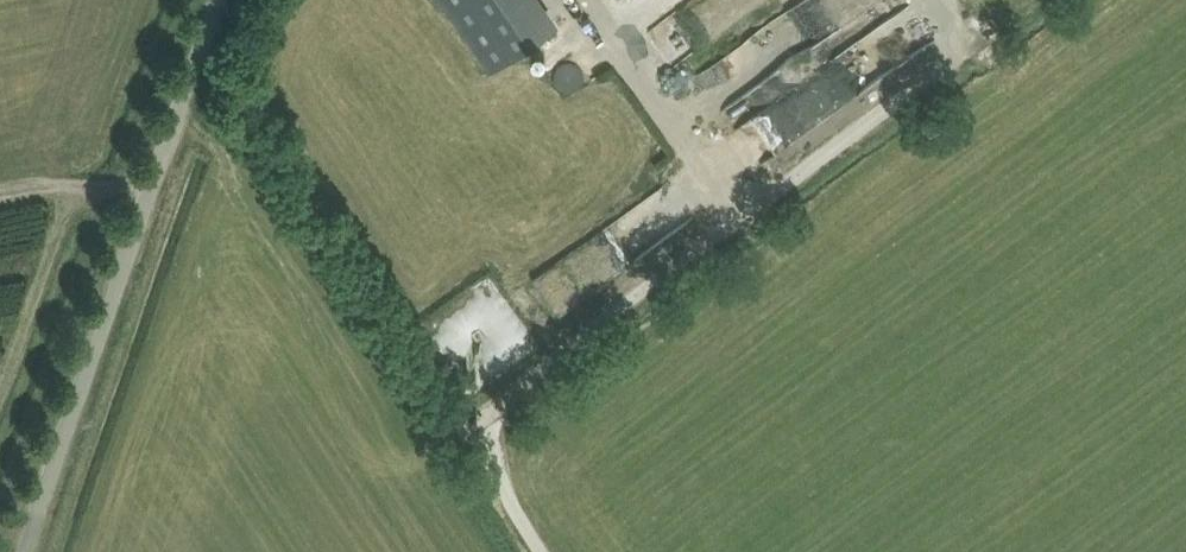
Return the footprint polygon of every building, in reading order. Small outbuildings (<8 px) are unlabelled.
[(533,0),(442,0),(491,69),(551,26),(533,0)] [(694,11),(717,41),(771,0),(708,0),(694,11)] [(837,103),(867,96),(859,63),(829,70),(837,103)] [(782,151),(823,122),(799,89),(759,118),(782,151)] [(746,112),(770,104),(765,90),(741,98),(746,112)]
